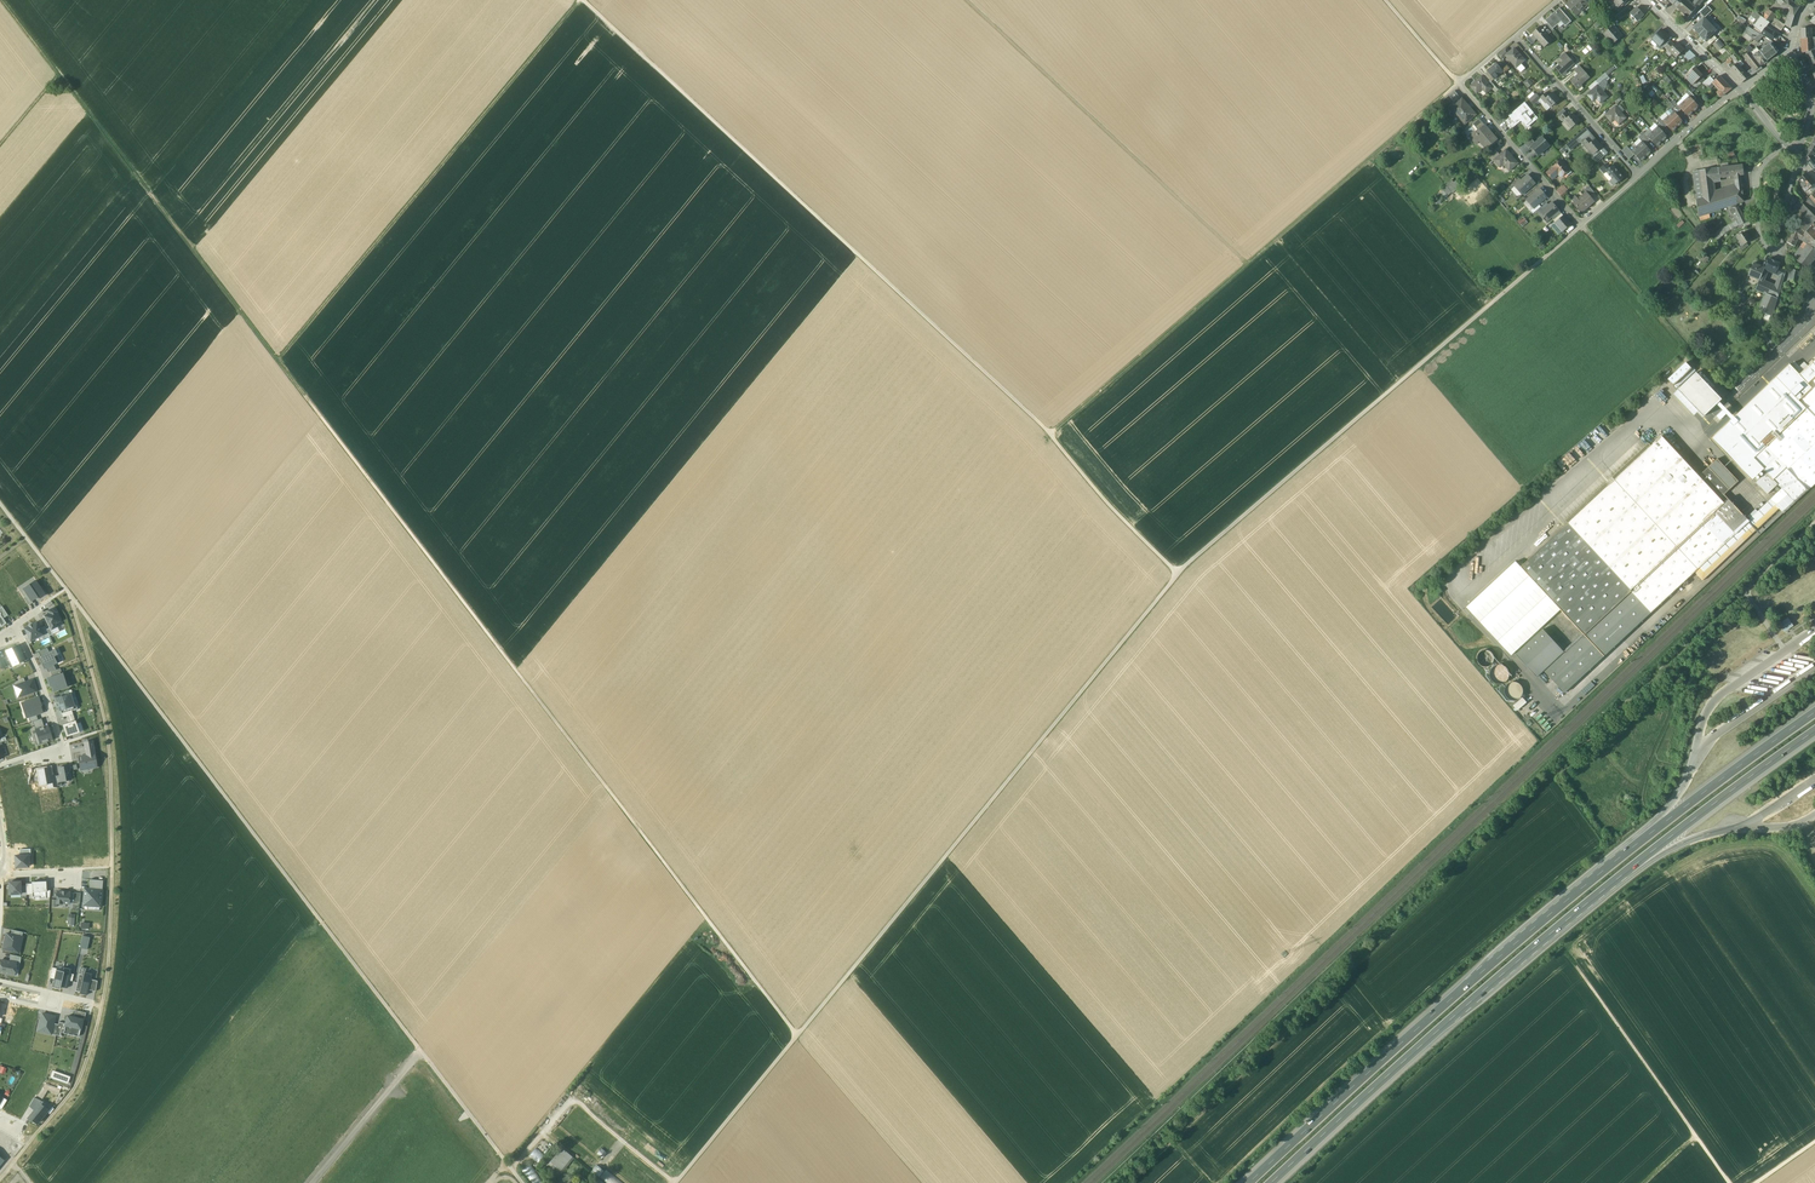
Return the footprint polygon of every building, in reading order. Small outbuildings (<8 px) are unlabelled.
[(1566,5),(1576,16),(1589,4),(1586,0),(1572,0),(1566,5)] [(1666,8),(1671,3),(1673,5),(1674,4),(1677,7),(1683,1),(1683,0),(1656,0),(1666,8)] [(1686,0),(1683,0),(1683,1),(1677,7),(1677,8),(1688,17),(1696,9),(1686,0)] [(1790,0),(1787,0),(1786,1),(1782,6),(1789,11),(1794,15),(1795,15),(1799,7),(1790,0)] [(1708,6),(1700,14),(1704,17),(1705,16),(1706,17),(1712,11),(1708,6)] [(1571,22),(1559,8),(1556,12),(1556,13),(1546,21),(1548,23),(1552,28),(1552,27),(1555,25),(1556,26),(1557,25),(1560,28),(1564,24),(1566,27),(1571,22)] [(1637,8),(1630,14),(1637,21),(1644,14),(1637,8)] [(1776,15),(1768,9),(1761,16),(1764,18),(1767,14),(1773,18),(1769,22),(1771,24),(1776,15)] [(1761,16),(1754,11),(1751,16),(1757,21),(1761,16)] [(1773,18),(1767,14),(1764,18),(1763,19),(1763,20),(1768,24),(1769,22),(1773,18)] [(1739,15),(1737,19),(1744,24),(1746,20),(1739,15)] [(1785,25),(1777,19),(1779,17),(1776,15),(1771,24),(1781,31),(1785,25)] [(1700,34),(1712,23),(1706,17),(1705,16),(1704,17),(1693,27),(1700,34)] [(1757,21),(1754,26),(1762,32),(1757,28),(1763,20),(1763,19),(1764,18),(1761,16),(1757,21)] [(1768,24),(1763,20),(1757,28),(1762,32),(1766,27),(1768,24)] [(1552,28),(1548,23),(1545,26),(1551,33),(1554,30),(1552,27),(1552,28)] [(1712,23),(1700,34),(1706,41),(1718,30),(1712,23)] [(1551,33),(1545,26),(1542,28),(1548,35),(1551,33)] [(1613,26),(1604,34),(1613,44),(1622,36),(1613,26)] [(1542,28),(1540,27),(1532,33),(1534,35),(1537,39),(1541,43),(1549,37),(1542,28)] [(1759,34),(1748,27),(1745,32),(1754,39),(1759,34)] [(1766,27),(1762,32),(1761,33),(1771,40),(1776,34),(1766,27)] [(1810,28),(1801,29),(1801,38),(1811,38),(1810,33),(1810,28)] [(1662,30),(1653,39),(1658,45),(1660,46),(1666,40),(1669,37),(1662,30)] [(1759,34),(1754,39),(1755,41),(1754,42),(1756,44),(1757,43),(1764,36),(1759,34)] [(1535,42),(1529,36),(1526,38),(1532,45),(1535,42)] [(1541,43),(1541,44),(1544,48),(1553,40),(1549,36),(1549,37),(1541,43)] [(1707,42),(1710,45),(1717,38),(1714,36),(1707,42)] [(1811,38),(1801,38),(1802,53),(1811,50),(1811,46),(1811,38)] [(1666,40),(1660,46),(1658,45),(1657,46),(1661,50),(1665,47),(1669,43),(1666,40)] [(1722,54),(1726,51),(1722,47),(1724,45),(1720,40),(1714,44),(1722,54)] [(1676,42),(1674,45),(1670,41),(1669,43),(1665,47),(1676,58),(1684,50),(1676,42)] [(1769,44),(1766,46),(1765,45),(1762,47),(1763,49),(1760,51),(1767,61),(1777,53),(1769,44)] [(1760,51),(1757,47),(1750,53),(1761,66),(1767,61),(1760,51)] [(1525,60),(1514,48),(1509,52),(1509,53),(1506,56),(1520,72),(1525,68),(1521,63),(1525,60)] [(1506,49),(1498,56),(1502,59),(1506,56),(1509,53),(1509,52),(1506,49)] [(1690,50),(1684,56),(1689,60),(1696,56),(1690,50)] [(1806,53),(1809,59),(1814,56),(1814,52),(1814,50),(1806,53)] [(1761,66),(1750,53),(1746,56),(1757,69),(1759,71),(1762,69),(1761,66)] [(1568,56),(1563,60),(1564,61),(1556,68),(1562,76),(1567,72),(1566,72),(1574,64),(1568,56)] [(1757,69),(1746,56),(1744,58),(1753,68),(1750,70),(1752,72),(1757,69)] [(1740,60),(1734,66),(1731,63),(1728,65),(1728,64),(1728,65),(1726,67),(1741,83),(1749,77),(1740,68),(1744,64),(1740,61),(1741,61),(1740,60)] [(1503,71),(1497,64),(1487,71),(1493,78),(1494,79),(1503,71)] [(1589,77),(1580,66),(1574,70),(1577,73),(1578,73),(1579,74),(1571,82),(1578,90),(1578,89),(1581,86),(1582,86),(1581,84),(1589,77)] [(1702,75),(1695,68),(1690,73),(1697,80),(1701,76),(1702,75)] [(1493,78),(1487,72),(1484,74),(1490,81),(1493,78)] [(1605,73),(1596,81),(1599,84),(1605,79),(1606,81),(1609,79),(1605,73)] [(1697,80),(1690,73),(1685,77),(1693,85),(1696,81),(1697,80)] [(1487,83),(1482,76),(1470,86),(1476,94),(1482,89),(1486,93),(1492,88),(1487,83)] [(1708,78),(1705,81),(1701,76),(1697,80),(1696,81),(1709,86),(1713,82),(1708,78)] [(1731,88),(1719,76),(1713,82),(1715,85),(1718,87),(1717,88),(1719,90),(1716,92),(1720,97),(1731,89),(1731,88)] [(1608,97),(1597,85),(1587,95),(1593,102),(1598,98),(1602,102),(1608,97)] [(1460,97),(1455,90),(1449,95),(1454,101),(1460,97)] [(1697,99),(1689,90),(1686,93),(1690,97),(1694,101),(1697,99)] [(1549,96),(1546,93),(1540,97),(1541,98),(1544,101),(1545,100),(1551,107),(1559,100),(1553,92),(1549,96)] [(1536,95),(1529,100),(1533,104),(1538,100),(1539,99),(1536,95)] [(1694,101),(1690,97),(1684,102),(1694,112),(1699,107),(1694,101)] [(1545,100),(1544,101),(1541,98),(1539,99),(1538,100),(1547,110),(1551,107),(1545,100)] [(1476,114),(1462,99),(1451,108),(1457,114),(1458,112),(1463,118),(1462,119),(1465,123),(1465,124),(1476,114)] [(1694,112),(1684,102),(1679,106),(1688,116),(1694,112)] [(1524,103),(1509,116),(1513,121),(1516,125),(1518,123),(1516,121),(1520,117),(1526,125),(1532,121),(1529,117),(1533,113),(1524,103)] [(1616,106),(1605,115),(1611,123),(1616,119),(1620,123),(1626,118),(1616,106)] [(1563,109),(1557,114),(1560,117),(1566,112),(1563,109)] [(1569,116),(1566,112),(1560,117),(1563,122),(1565,120),(1569,116)] [(1676,114),(1674,112),(1669,116),(1678,127),(1683,122),(1676,114)] [(1579,122),(1572,114),(1569,116),(1565,120),(1572,128),(1579,122)] [(1678,127),(1669,116),(1663,121),(1667,126),(1672,131),(1678,127)] [(1667,126),(1663,121),(1660,117),(1657,120),(1660,123),(1664,128),(1667,126)] [(1485,125),(1479,118),(1472,123),(1479,131),(1485,125)] [(1513,121),(1507,126),(1511,129),(1516,125),(1513,121)] [(1497,139),(1485,125),(1479,131),(1476,133),(1475,131),(1469,136),(1476,144),(1481,139),(1488,147),(1497,139)] [(1658,127),(1653,132),(1662,142),(1668,137),(1662,130),(1658,127)] [(1589,134),(1585,129),(1579,133),(1584,138),(1589,134)] [(1648,137),(1643,132),(1641,134),(1641,135),(1648,142),(1651,140),(1648,137)] [(1648,137),(1651,140),(1657,147),(1662,142),(1653,132),(1648,137)] [(1589,134),(1584,138),(1579,133),(1566,145),(1571,150),(1581,141),(1582,143),(1588,138),(1592,142),(1594,140),(1595,140),(1589,134)] [(1530,135),(1523,141),(1528,148),(1531,145),(1530,144),(1534,140),(1530,135)] [(1534,140),(1530,144),(1531,145),(1539,154),(1550,145),(1541,135),(1534,140)] [(1648,142),(1641,135),(1638,137),(1642,142),(1645,145),(1648,142)] [(1582,143),(1586,148),(1588,146),(1592,142),(1588,138),(1582,143)] [(1595,140),(1594,140),(1592,142),(1588,146),(1595,154),(1601,148),(1595,140)] [(1645,145),(1642,142),(1637,147),(1646,157),(1652,152),(1645,145)] [(1632,152),(1627,147),(1622,151),(1625,154),(1629,159),(1634,155),(1632,152)] [(1646,157),(1637,147),(1632,152),(1634,155),(1641,162),(1646,157)] [(1518,163),(1506,149),(1500,155),(1494,160),(1494,161),(1499,166),(1503,163),(1509,171),(1518,163)] [(1594,157),(1598,162),(1607,154),(1603,149),(1594,157)] [(1808,149),(1803,157),(1807,162),(1814,156),(1814,153),(1814,152),(1808,149)] [(1496,150),(1488,157),(1492,162),(1494,161),(1494,160),(1500,155),(1496,150)] [(1562,160),(1552,168),(1557,173),(1561,178),(1565,174),(1567,176),(1572,172),(1562,160)] [(1606,164),(1600,169),(1604,173),(1606,172),(1606,171),(1610,168),(1606,164)] [(1610,168),(1606,171),(1606,172),(1613,179),(1620,173),(1613,165),(1610,168)] [(1743,165),(1727,167),(1728,177),(1735,176),(1735,179),(1736,188),(1735,188),(1737,203),(1744,201),(1742,188),(1745,187),(1745,183),(1742,184),(1741,175),(1744,175),(1743,165)] [(1557,173),(1552,168),(1546,173),(1552,180),(1557,176),(1555,174),(1557,173)] [(1718,168),(1711,169),(1713,180),(1720,180),(1718,168)] [(1735,188),(1714,195),(1713,180),(1711,169),(1693,171),(1698,216),(1737,203),(1735,188)] [(1624,178),(1620,173),(1613,179),(1610,182),(1614,186),(1616,184),(1617,184),(1624,178)] [(1814,183),(1806,173),(1799,179),(1802,183),(1801,184),(1801,186),(1806,191),(1814,183)] [(1521,181),(1516,185),(1523,194),(1535,183),(1528,175),(1521,181)] [(1519,178),(1507,188),(1509,191),(1516,185),(1521,181),(1519,178)] [(1455,191),(1451,185),(1455,182),(1453,179),(1446,185),(1449,189),(1452,192),(1453,193),(1455,191)] [(1457,184),(1455,182),(1451,185),(1455,191),(1461,186),(1458,182),(1457,184)] [(1562,186),(1557,190),(1561,195),(1566,191),(1562,186)] [(1589,186),(1584,190),(1586,193),(1586,192),(1590,196),(1594,192),(1589,186)] [(1806,201),(1795,188),(1794,193),(1800,201),(1803,204),(1806,201)] [(1540,189),(1528,199),(1535,208),(1547,197),(1540,189)] [(1586,193),(1573,203),(1577,208),(1578,207),(1583,212),(1594,202),(1590,196),(1586,192),(1586,193)] [(1808,199),(1806,201),(1803,204),(1811,213),(1814,209),(1814,208),(1808,199)] [(1800,201),(1793,208),(1798,213),(1792,219),(1806,231),(1801,240),(1807,244),(1814,236),(1814,218),(1811,213),(1803,204),(1800,201)] [(1547,202),(1540,208),(1542,211),(1549,205),(1547,202)] [(1542,211),(1546,215),(1550,218),(1549,218),(1549,219),(1559,210),(1552,202),(1549,205),(1542,211)] [(1746,222),(1738,206),(1729,210),(1736,223),(1736,222),(1738,226),(1746,222)] [(1564,216),(1556,223),(1563,231),(1571,224),(1564,216)] [(1724,229),(1726,233),(1738,226),(1736,222),(1736,223),(1724,229)] [(1806,231),(1795,225),(1787,243),(1792,246),(1794,247),(1795,247),(1795,246),(1798,239),(1801,240),(1806,231)] [(1723,228),(1714,235),(1718,240),(1726,233),(1724,229),(1723,228)] [(1746,231),(1737,237),(1738,239),(1743,246),(1746,243),(1751,240),(1746,231)] [(1807,244),(1796,260),(1807,269),(1814,258),(1814,236),(1807,244)] [(1703,255),(1701,261),(1706,263),(1709,257),(1703,255)] [(1780,264),(1769,259),(1765,268),(1768,270),(1776,273),(1778,268),(1780,264)] [(1754,263),(1748,276),(1756,279),(1762,267),(1754,263)] [(1775,287),(1771,285),(1767,294),(1777,298),(1786,271),(1778,268),(1776,273),(1780,275),(1775,287)] [(1799,272),(1791,269),(1787,282),(1796,284),(1799,272)] [(1809,276),(1803,270),(1800,273),(1806,279),(1809,276)] [(1763,282),(1760,280),(1757,285),(1756,289),(1755,289),(1762,292),(1766,293),(1767,294),(1771,285),(1763,282)] [(1767,294),(1766,293),(1758,310),(1772,316),(1777,298),(1767,294)] [(1686,362),(1668,379),(1673,386),(1692,369),(1686,362)] [(1799,374),(1790,364),(1776,377),(1790,392),(1798,400),(1811,388),(1806,383),(1814,375),(1814,366),(1812,362),(1809,366),(1799,374)] [(1704,417),(1722,400),(1696,373),(1678,391),(1704,417)] [(1806,383),(1811,388),(1798,400),(1803,405),(1814,418),(1814,375),(1806,383)] [(1776,377),(1723,427),(1753,459),(1766,446),(1784,430),(1780,426),(1803,405),(1798,400),(1790,392),(1776,377)] [(1780,426),(1784,430),(1766,446),(1771,451),(1807,489),(1814,482),(1814,418),(1803,405),(1780,426)] [(1724,503),(1661,436),(1614,480),(1698,569),(1735,534),(1715,512),(1724,503)] [(1766,446),(1753,459),(1758,464),(1771,451),(1766,446)] [(1771,451),(1758,464),(1766,473),(1767,472),(1778,484),(1782,488),(1791,498),(1794,501),(1807,489),(1771,451)] [(1766,473),(1756,482),(1767,494),(1778,484),(1767,472),(1766,473)] [(1698,569),(1614,480),(1568,523),(1568,524),(1630,590),(1651,612),(1695,572),(1698,569)] [(1749,521),(1735,534),(1698,569),(1695,572),(1703,581),(1779,509),(1791,498),(1782,488),(1750,518),(1748,516),(1746,518),(1749,521)] [(1791,498),(1779,509),(1782,512),(1794,501),(1791,498)] [(1746,518),(1728,499),(1724,503),(1715,512),(1735,534),(1749,521),(1746,518)] [(1630,590),(1568,524),(1568,523),(1521,566),(1521,567),(1561,609),(1583,633),(1583,634),(1630,590)] [(1521,567),(1516,561),(1467,607),(1512,655),(1561,609),(1521,567),(1521,566),(1521,567)] [(45,595),(36,581),(24,589),(28,595),(32,601),(39,596),(40,598),(45,595)] [(1583,633),(1563,651),(1564,651),(1544,670),(1564,693),(1651,612),(1630,590),(1583,634),(1583,633)] [(32,601),(28,595),(24,598),(29,606),(33,603),(32,601)] [(0,608),(0,612),(1,614),(1,615),(3,618),(8,615),(2,607),(0,608)] [(61,621),(55,608),(49,611),(50,613),(44,615),(50,628),(51,631),(58,627),(56,624),(61,621)] [(1789,620),(1781,625),(1785,631),(1788,629),(1793,626),(1789,620)] [(29,637),(31,641),(35,639),(39,637),(43,635),(40,629),(37,622),(33,624),(28,626),(24,628),(29,637)] [(45,627),(40,629),(43,635),(45,639),(50,636),(46,630),(45,627)] [(1543,629),(1516,654),(1537,676),(1544,670),(1564,651),(1563,651),(1543,630),(1543,629)] [(10,659),(13,666),(24,660),(21,654),(17,646),(6,651),(10,659)] [(1511,681),(1509,674),(1489,647),(1482,649),(1477,653),(1479,662),(1484,668),(1487,667),(1494,676),(1494,678),(1499,684),(1507,682),(1507,684),(1511,681)] [(40,656),(38,657),(44,670),(46,669),(54,665),(61,662),(55,649),(49,652),(40,656)] [(53,692),(67,687),(62,673),(53,676),(47,678),(49,684),(51,684),(53,692)] [(17,686),(15,686),(18,697),(37,691),(33,680),(25,683),(17,686)] [(72,698),(70,694),(65,695),(55,699),(57,703),(55,703),(57,708),(58,707),(59,711),(60,711),(75,706),(72,698)] [(1523,697),(1513,705),(1517,710),(1527,702),(1523,697)] [(36,714),(43,712),(40,704),(41,703),(39,698),(22,703),(26,718),(28,717),(36,714)] [(75,706),(60,711),(63,717),(66,716),(73,714),(72,711),(78,709),(76,705),(75,706)] [(38,720),(36,714),(28,717),(30,723),(33,722),(38,720)] [(68,723),(75,721),(73,714),(66,716),(68,723)] [(35,730),(45,727),(42,719),(38,720),(33,722),(35,730)] [(68,723),(63,725),(66,737),(79,733),(75,721),(68,723)] [(53,740),(48,726),(45,727),(35,730),(36,732),(33,733),(35,741),(38,740),(40,745),(48,742),(47,741),(53,740)] [(84,743),(86,751),(94,750),(92,741),(84,743)] [(78,757),(79,762),(81,769),(88,767),(89,766),(91,765),(93,766),(97,766),(94,750),(86,751),(87,755),(83,756),(78,757)] [(51,766),(35,769),(35,770),(36,770),(39,784),(46,783),(47,788),(55,787),(51,766)] [(58,768),(60,775),(61,781),(64,781),(68,780),(71,779),(69,766),(65,766),(62,767),(58,768)] [(16,867),(28,866),(28,856),(28,855),(20,856),(15,856),(16,867)] [(90,880),(89,889),(103,891),(103,881),(90,880)] [(32,884),(32,895),(32,897),(40,897),(40,895),(45,894),(47,894),(46,890),(46,881),(32,882),(32,884)] [(21,886),(20,882),(9,882),(9,894),(21,894),(21,886)] [(84,905),(101,907),(103,891),(89,889),(85,889),(84,905)] [(62,904),(69,904),(69,900),(70,893),(70,892),(57,892),(57,900),(56,905),(62,905),(62,904)] [(19,953),(23,937),(22,937),(11,934),(7,933),(3,949),(19,953)] [(11,955),(9,962),(16,963),(20,964),(22,957),(11,955)] [(1,960),(0,966),(0,973),(12,975),(13,968),(15,968),(16,963),(9,962),(1,960)] [(69,980),(70,973),(71,969),(64,967),(63,971),(64,972),(60,987),(67,988),(69,980)] [(60,987),(64,972),(63,971),(56,970),(54,979),(52,987),(60,989),(60,987)] [(79,974),(75,991),(80,992),(79,993),(87,995),(88,990),(91,979),(92,974),(84,972),(84,975),(79,974)] [(91,979),(88,990),(95,991),(98,981),(91,979)] [(75,1010),(74,1017),(83,1020),(84,1020),(86,1013),(75,1010)] [(43,1032),(51,1034),(54,1023),(55,1016),(42,1013),(39,1028),(44,1029),(43,1032)] [(74,1017),(67,1016),(63,1033),(79,1037),(83,1020),(74,1017)] [(50,1078),(68,1084),(70,1078),(52,1072),(50,1078)] [(61,1089),(47,1084),(44,1088),(59,1093),(61,1089)] [(39,1097),(42,1099),(47,1091),(44,1089),(39,1097)] [(30,1106),(33,1108),(38,1100),(34,1098),(30,1106)] [(33,1121),(37,1124),(49,1110),(45,1106),(47,1103),(44,1101),(43,1102),(38,1100),(33,1108),(35,1110),(28,1118),(33,1122),(33,1121)] [(542,1139),(536,1146),(545,1154),(551,1146),(542,1139)] [(544,1155),(535,1147),(528,1156),(537,1163),(544,1155)] [(597,1154),(603,1157),(606,1151),(600,1148),(597,1154)] [(562,1149),(555,1158),(559,1161),(563,1156),(567,1152),(562,1149)] [(572,1157),(567,1152),(563,1156),(569,1161),(572,1157)] [(556,1165),(549,1173),(555,1178),(569,1161),(563,1156),(559,1161),(556,1165)] [(529,1163),(521,1169),(532,1182),(544,1182),(529,1163)] [(599,1178),(605,1182),(623,1182),(606,1169),(599,1178)]
